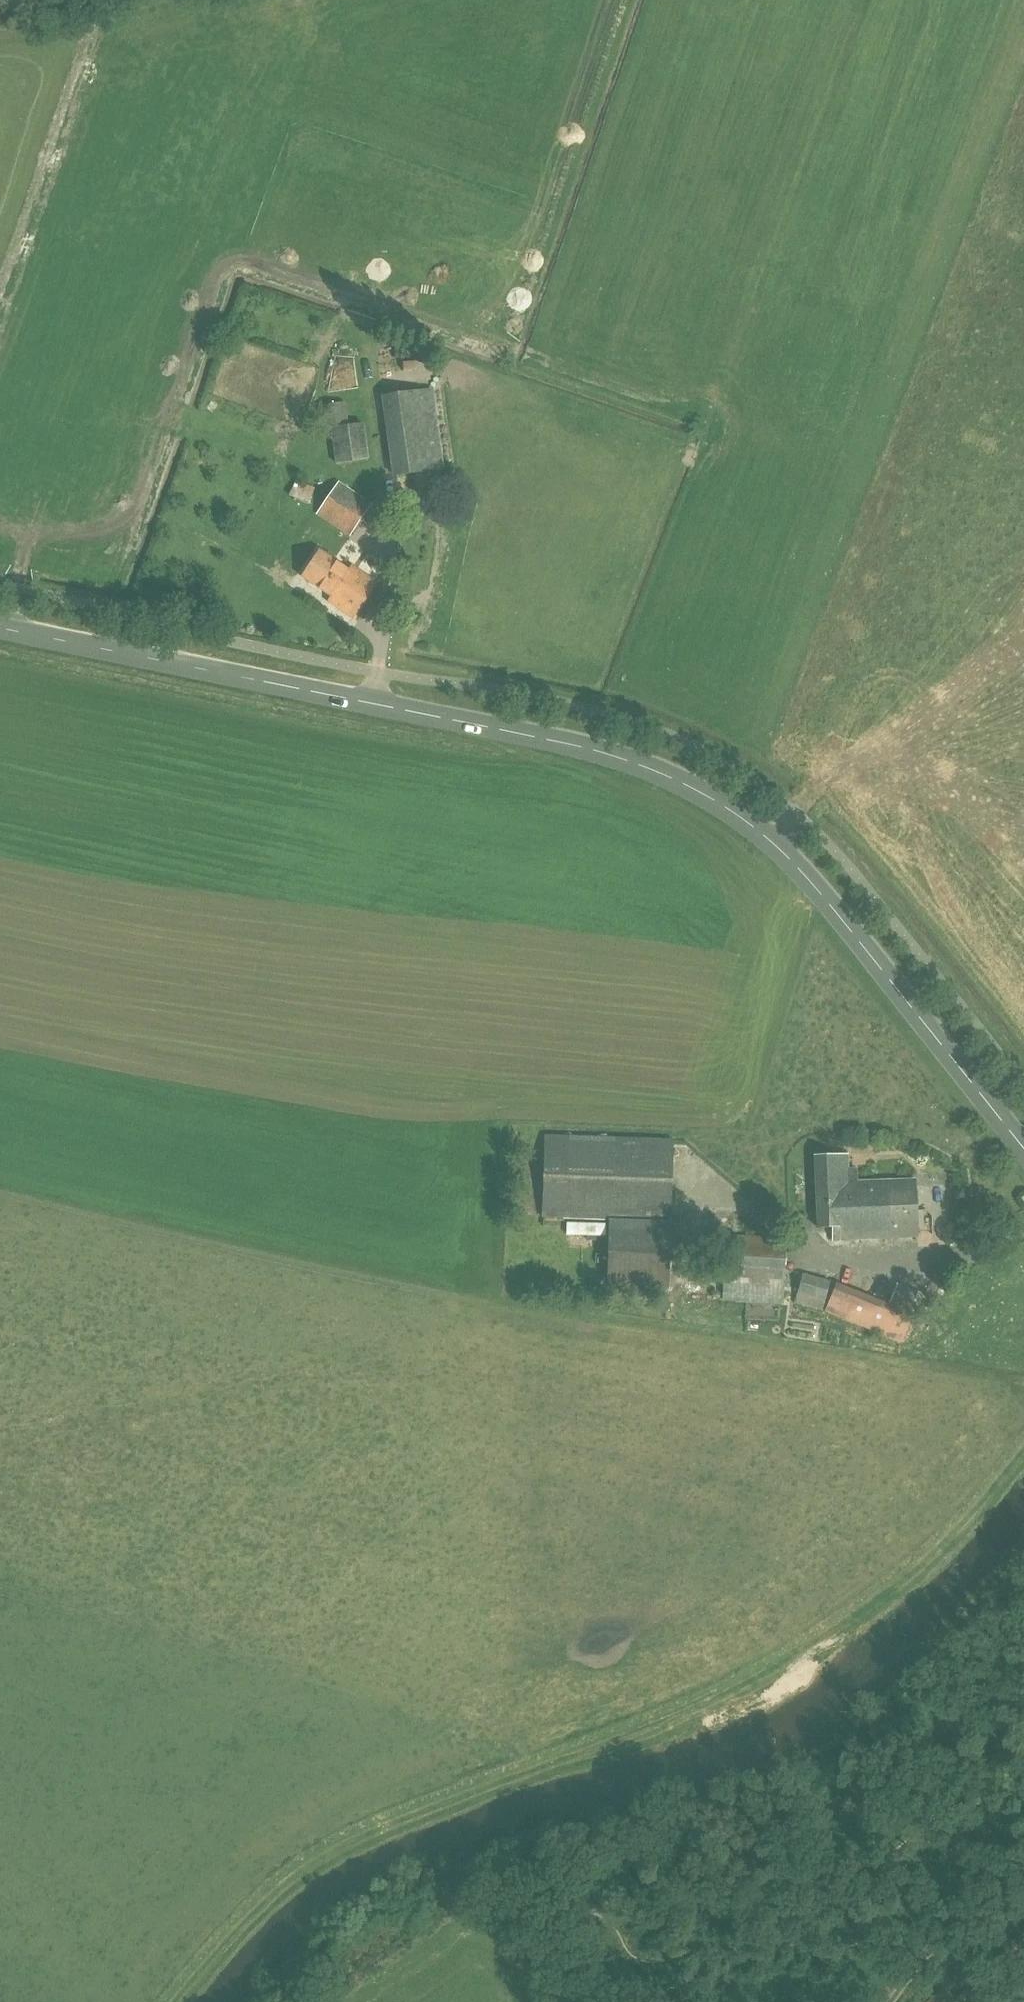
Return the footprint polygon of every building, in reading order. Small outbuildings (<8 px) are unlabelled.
[(442,469),(431,389),(382,395),(394,475),(442,469)] [(344,402),(320,405),(323,429),(331,428),(336,464),(368,459),(363,424),(347,426),(344,402)] [(315,488),(297,480),(290,495),(308,504),(315,488)] [(372,504),(339,482),(317,514),(350,535),(372,504)] [(353,618),(377,582),(352,565),(349,570),(320,550),(302,576),(331,596),(328,601),(353,618)] [(667,1294),(673,1140),(545,1135),(542,1216),(610,1218),(607,1292),(667,1294)] [(833,1240),(918,1236),(915,1179),(848,1182),(847,1155),(814,1156),(817,1227),(832,1227),(833,1240)] [(786,1238),(726,1235),(724,1300),(758,1301),(784,1301),(786,1238)] [(831,1281),(803,1274),(798,1293),(825,1301),(831,1281)] [(912,1314),(836,1283),(824,1310),(900,1342),(912,1314)] [(912,1313),(921,1292),(899,1284),(891,1304),(912,1313)] [(933,2001),(953,2001),(945,1992),(933,2001)]
